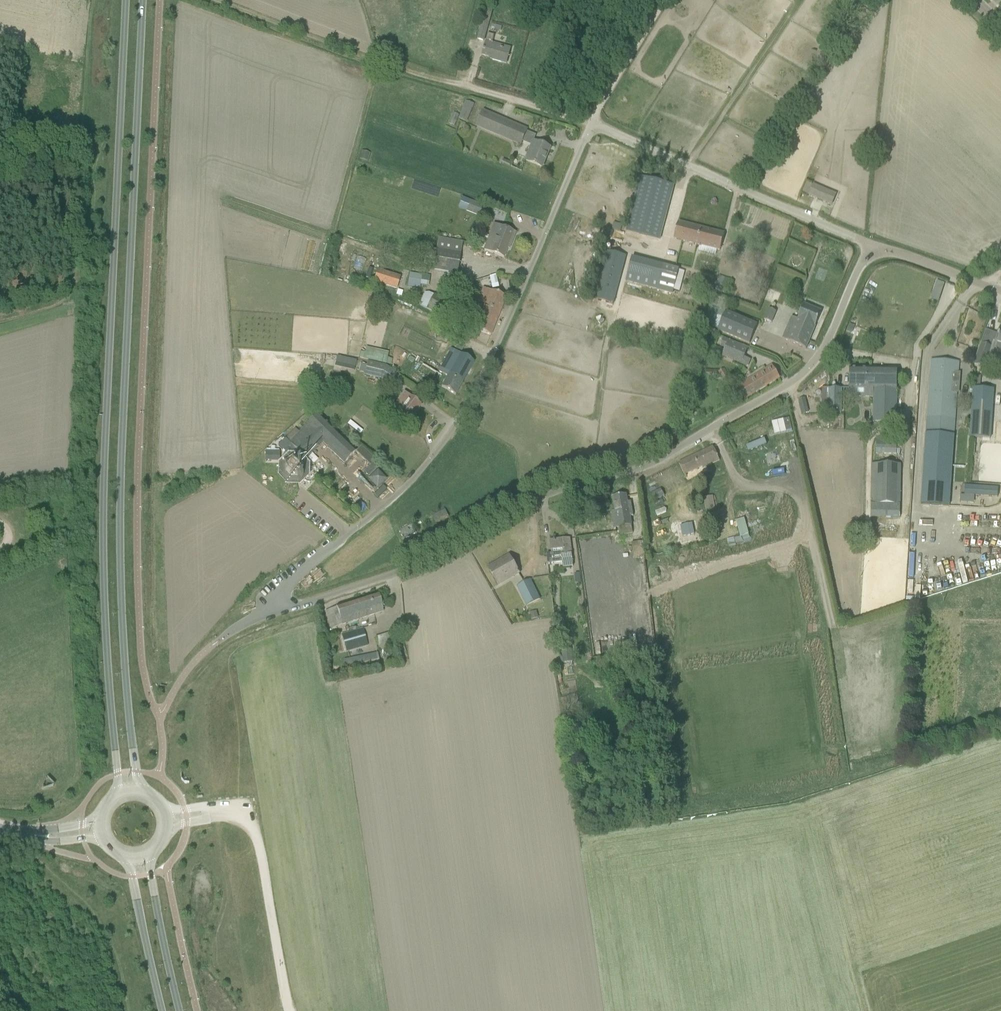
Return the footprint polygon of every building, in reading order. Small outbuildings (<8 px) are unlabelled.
[(483,41),(488,23),(483,21),(477,40),(483,41)] [(488,57),(489,56),(493,57),(492,60),(506,64),(510,51),(492,46),(494,36),(488,34),(482,55),(488,57)] [(467,122),(474,104),(466,101),(459,119),(467,122)] [(527,130),(483,111),(476,128),(521,146),(527,130)] [(542,167),(550,148),(534,141),(525,161),(542,167)] [(658,239),(672,186),(639,177),(625,231),(658,239)] [(813,185),(813,186),(806,183),(802,193),(808,196),(808,197),(832,207),(837,195),(813,185)] [(481,217),(485,205),(464,197),(459,209),(481,217)] [(720,251),(724,234),(678,222),(674,239),(720,251)] [(510,246),(515,233),(493,224),(488,238),(491,239),(486,251),(484,250),(483,251),(503,258),(508,246),(510,246)] [(432,270),(457,275),(460,254),(436,250),(432,269),(432,270)] [(627,256),(614,253),(606,251),(593,299),(614,304),(627,256)] [(362,270),(365,259),(357,256),(353,268),(362,270)] [(679,269),(663,265),(657,290),(673,294),(679,269)] [(400,278),(390,275),(377,270),(373,282),(396,289),(400,278)] [(409,274),(407,286),(419,288),(420,285),(421,276),(409,274)] [(505,297),(484,289),(482,294),(488,297),(484,306),(478,304),(475,313),(496,321),(505,297)] [(433,296),(425,309),(450,323),(451,323),(456,325),(460,317),(455,315),(458,308),(433,295),(433,296)] [(806,349),(821,312),(804,305),(797,320),(791,317),(782,339),(806,349)] [(773,322),(777,311),(770,308),(765,319),(773,322)] [(749,345),(758,325),(726,312),(717,331),(749,345)] [(496,321),(475,313),(469,327),(490,336),(496,321)] [(974,364),(986,368),(993,348),(1000,351),(1000,327),(998,335),(986,331),(982,343),(981,343),(974,364)] [(747,349),(738,345),(723,339),(720,347),(724,349),(721,356),(747,368),(751,360),(744,357),(747,349)] [(455,395),(474,362),(451,349),(438,372),(447,377),(441,387),(455,395)] [(363,359),(363,360),(386,365),(386,364),(387,358),(365,353),(365,354),(363,359)] [(354,373),(357,360),(336,356),(334,369),(354,373)] [(958,372),(959,363),(931,361),(920,504),(949,506),(957,393),(959,394),(960,372),(958,372)] [(396,374),(385,367),(368,364),(365,378),(379,381),(388,386),(396,374)] [(745,399),(779,378),(771,366),(737,387),(745,399)] [(722,379),(728,375),(724,368),(718,372),(722,379)] [(898,422),(897,369),(849,369),(849,388),(849,395),(855,395),(855,397),(874,397),(874,423),(898,422)] [(841,412),(841,388),(829,388),(829,412),(841,412)] [(973,388),(969,437),(990,438),(994,389),(973,388)] [(393,412),(388,418),(399,427),(402,424),(404,421),(407,423),(420,406),(412,400),(408,396),(403,393),(390,410),(393,412)] [(290,442),(289,444),(293,448),(305,460),(322,443),(344,464),(355,452),(346,443),(317,414),(305,426),(306,426),(302,430),(299,433),(290,442)] [(713,448),(679,464),(687,480),(684,474),(705,465),(708,471),(729,460),(730,462),(741,456),(738,450),(739,450),(738,449),(731,436),(721,441),(719,442),(717,442),(714,443),(714,445),(712,446),(713,448)] [(284,439),(278,446),(279,447),(287,454),(283,454),(283,461),(290,461),(290,463),(286,467),(285,468),(285,474),(285,475),(289,479),(290,479),(295,479),(296,479),(301,475),(301,474),(301,473),(301,468),(300,466),(305,460),(293,448),(289,444),(284,439)] [(876,439),(876,455),(896,455),(896,439),(876,439)] [(748,453),(769,445),(767,440),(745,448),(748,453)] [(370,466),(364,472),(368,477),(378,468),(377,468),(373,463),(370,466)] [(868,517),(897,518),(899,463),(871,463),(870,489),(864,489),(864,503),(868,503),(868,517)] [(743,469),(748,480),(754,477),(749,467),(743,469)] [(266,474),(261,483),(279,494),(284,485),(266,474)] [(966,486),(965,496),(998,499),(999,489),(966,486)] [(632,508),(628,509),(626,495),(613,497),(615,511),(612,512),(615,528),(631,525),(630,517),(633,516),(632,508)] [(706,513),(716,512),(713,496),(703,497),(706,513)] [(436,523),(449,517),(445,510),(433,516),(436,523)] [(747,518),(738,520),(741,537),(750,535),(747,518)] [(403,538),(416,532),(412,525),(400,531),(403,538)] [(551,554),(546,554),(547,564),(553,564),(562,563),(563,568),(573,566),(572,561),(570,538),(550,541),(551,551),(551,554)] [(498,585),(519,573),(509,556),(488,568),(498,585)] [(526,606),(541,599),(531,579),(516,586),(526,606)] [(383,612),(381,604),(378,595),(325,611),(331,629),(383,612)] [(361,629),(359,629),(359,628),(352,630),(353,631),(341,634),(343,643),(344,642),(347,652),(367,647),(366,643),(365,643),(361,629)] [(563,663),(573,662),(571,647),(561,649),(563,663)] [(377,655),(344,662),(346,673),(380,667),(377,655)]
